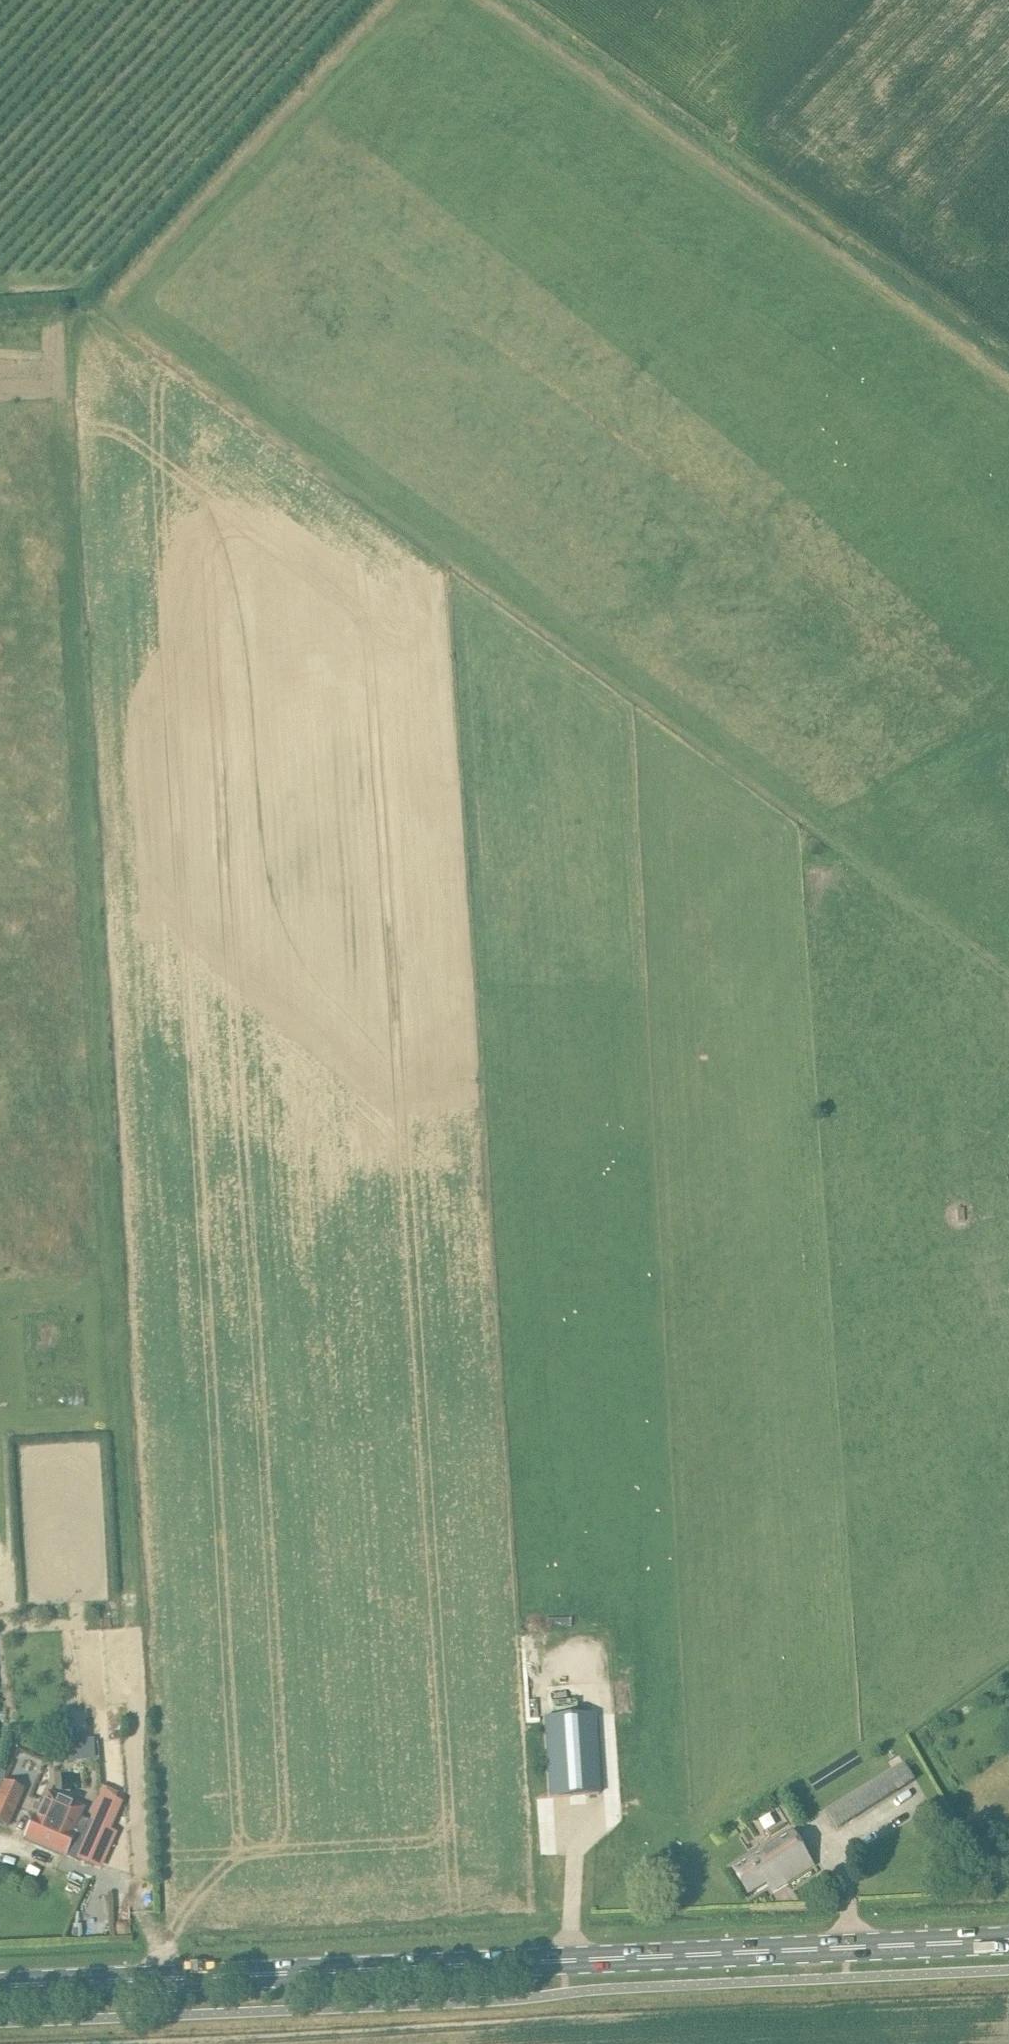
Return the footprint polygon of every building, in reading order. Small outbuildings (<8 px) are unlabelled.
[(533,1688),(533,1704),(530,1704),(531,1718),(549,1716),(548,1702),(547,1703),(546,1687),(533,1688)] [(599,1795),(598,1775),(594,1715),(546,1718),(551,1798),(599,1795)] [(916,1779),(906,1763),(895,1770),(827,1812),(837,1828),(916,1779)] [(0,1788),(0,1822),(6,1825),(22,1787),(3,1780),(0,1788)] [(35,1818),(27,1837),(64,1853),(64,1854),(79,1863),(81,1860),(100,1869),(116,1833),(111,1830),(123,1803),(115,1799),(118,1793),(102,1786),(89,1815),(91,1816),(89,1821),(79,1817),(83,1808),(48,1793),(37,1819),(35,1818)] [(534,1799),(534,1813),(539,1813),(540,1838),(557,1840),(556,1826),(554,1826),(551,1799),(534,1799)] [(794,1833),(733,1870),(749,1895),(780,1876),(785,1884),(814,1865),(794,1833)] [(100,1921),(74,1921),(75,1936),(101,1935),(100,1921)]
